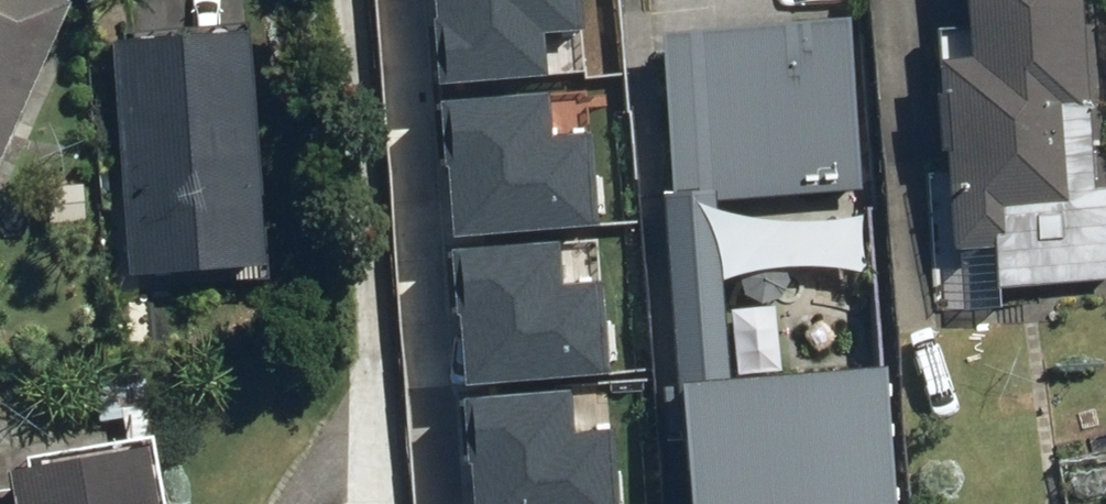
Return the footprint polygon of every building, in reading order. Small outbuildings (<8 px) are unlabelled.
[(59,0),(0,0),(0,144),(65,3),(59,0)] [(443,66),(544,60),(542,29),(580,27),(579,0),(439,0),(443,66)] [(968,54),(934,57),(952,253),(989,249),(993,289),(1105,279),(1105,241),(1084,0),(963,0),(968,54)] [(881,368),(736,381),(721,206),(863,194),(848,18),(670,32),(709,503),(893,503),(881,368)] [(246,29),(109,40),(127,275),(264,264),(246,29)] [(442,87),(451,226),(592,216),(585,116),(554,118),(552,80),(442,87)] [(453,238),(462,376),(603,366),(596,266),(565,268),(563,230),(453,238)] [(470,503),(612,503),(605,415),(575,417),(572,379),(462,387),(470,503)] [(4,469),(10,503),(153,503),(142,445),(4,469)]
